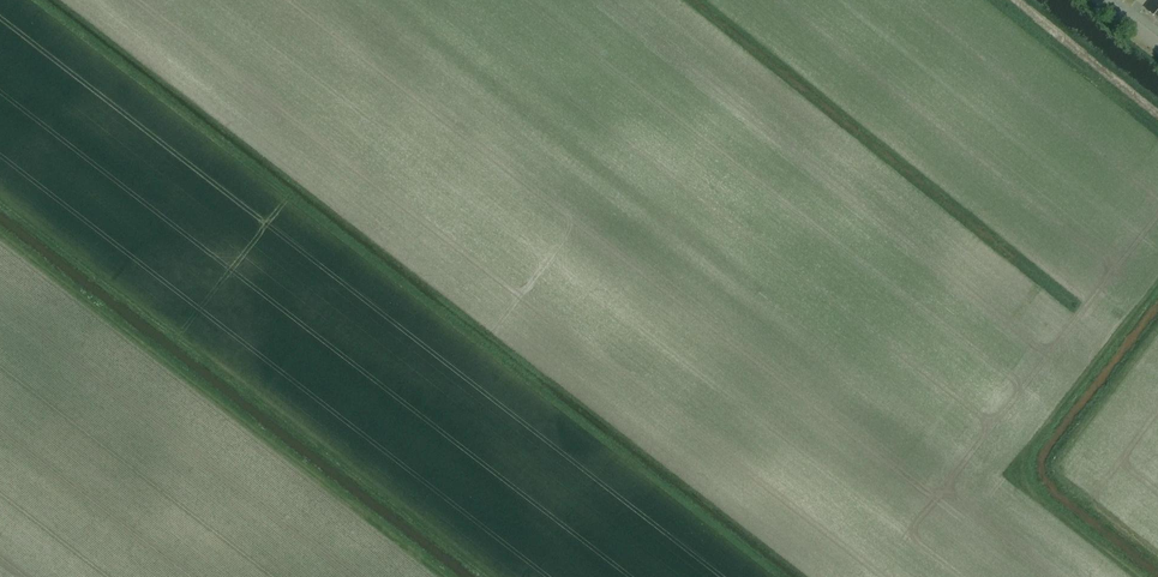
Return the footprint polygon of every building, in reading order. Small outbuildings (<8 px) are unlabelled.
[(1157,19),(1157,0),(1148,11),(1157,19)]
